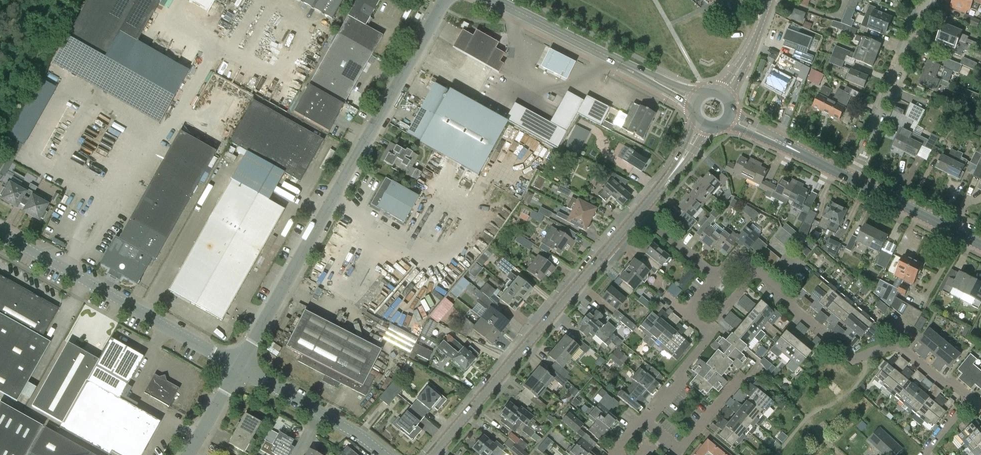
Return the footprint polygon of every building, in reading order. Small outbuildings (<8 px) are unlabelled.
[(161,0),(88,0),(67,38),(106,60),(121,34),(136,43),(161,0)] [(328,132),(382,36),(365,26),(379,0),(356,0),(293,112),(328,132)] [(331,20),(342,0),(296,0),(331,20)] [(847,9),(854,12),(858,3),(861,4),(863,0),(850,0),(847,9)] [(969,0),(953,0),(950,7),(966,14),(968,9),(970,10),(971,9),(977,12),(980,4),(978,4),(969,0)] [(714,8),(713,9),(723,17),(729,23),(732,22),(729,15),(722,1),(722,2),(714,9),(714,8)] [(869,6),(865,16),(889,26),(892,18),(875,11),(876,8),(869,6)] [(854,12),(847,9),(841,23),(844,25),(852,28),(854,21),(851,20),(854,12)] [(794,11),(791,18),(802,22),(805,14),(794,11)] [(980,21),(966,15),(963,22),(977,28),(980,21)] [(865,16),(859,31),(864,33),(866,28),(884,36),(885,34),(886,34),(889,26),(865,16)] [(805,22),(803,27),(810,30),(812,24),(805,22)] [(857,30),(852,28),(844,25),(842,30),(855,36),(857,30)] [(944,25),(940,33),(950,37),(966,44),(968,38),(961,35),(962,32),(944,25)] [(783,46),(798,52),(796,58),(811,64),(814,57),(807,54),(813,38),(787,29),(783,40),(785,41),(783,46)] [(452,47),(498,73),(503,64),(499,62),(504,54),(495,49),(498,43),(475,30),(472,37),(461,31),(452,47)] [(950,37),(940,33),(937,42),(955,49),(956,47),(968,52),(970,46),(969,45),(966,44),(950,37)] [(860,43),(857,49),(877,56),(881,45),(864,38),(864,39),(857,36),(855,41),(860,43)] [(574,62),(548,49),(539,67),(565,80),(574,62)] [(834,51),(832,56),(845,62),(847,56),(855,60),(872,67),(877,56),(857,49),(855,54),(844,50),(842,54),(834,51)] [(767,83),(776,88),(788,64),(793,67),(796,61),(782,54),(779,60),(774,70),(767,83)] [(845,62),(832,56),(829,63),(842,68),(845,62)] [(929,61),(924,73),(941,80),(946,69),(959,74),(962,66),(941,57),(938,65),(929,61)] [(960,64),(974,70),(977,64),(963,58),(960,64)] [(761,60),(757,71),(762,73),(765,61),(761,60)] [(789,95),(793,88),(789,86),(792,80),(792,79),(795,72),(800,75),(797,80),(805,84),(810,69),(796,61),(793,67),(788,64),(776,88),(789,95)] [(847,75),(845,80),(864,88),(868,77),(851,70),(851,71),(844,68),(842,73),(847,75)] [(808,79),(818,84),(820,80),(824,82),(827,77),(812,69),(808,79)] [(941,80),(924,73),(919,85),(937,92),(940,85),(947,88),(949,83),(941,80)] [(448,91),(434,84),(420,109),(434,116),(448,91)] [(823,86),(813,107),(822,112),(828,99),(832,90),(823,86)] [(828,99),(822,112),(831,116),(840,99),(846,93),(849,94),(852,89),(846,87),(844,92),(839,89),(832,102),(828,99)] [(282,99),(295,105),(300,93),(288,88),(282,99)] [(840,99),(831,116),(840,121),(846,108),(845,108),(852,96),(859,99),(861,94),(852,89),(849,94),(846,93),(840,99)] [(434,116),(420,141),(419,143),(477,175),(507,122),(449,90),(448,91),(434,116)] [(930,100),(939,104),(941,99),(932,95),(930,100)] [(586,96),(583,101),(576,114),(600,126),(610,108),(586,96)] [(507,117),(505,120),(557,148),(576,114),(583,101),(580,99),(563,130),(552,124),(548,126),(542,136),(507,117)] [(229,142),(247,152),(284,173),(300,182),(323,140),(253,100),(229,142)] [(632,135),(634,136),(634,135),(642,139),(654,114),(647,110),(645,109),(645,110),(639,107),(633,104),(620,128),(627,131),(626,132),(632,135)] [(893,147),(905,153),(914,133),(917,127),(919,123),(925,111),(924,111),(911,105),(907,117),(914,120),(909,131),(903,128),(893,147)] [(406,133),(420,141),(434,116),(420,109),(406,133)] [(852,115),(848,113),(843,123),(847,125),(852,115)] [(613,126),(604,121),(601,127),(610,131),(613,126)] [(971,132),(980,136),(980,126),(975,123),(971,132)] [(905,153),(916,158),(922,146),(925,148),(929,140),(921,136),(921,135),(921,133),(921,132),(921,131),(920,130),(919,129),(918,128),(917,127),(914,133),(905,153)] [(109,275),(115,279),(118,274),(137,284),(151,258),(155,260),(216,152),(179,131),(118,239),(115,237),(100,263),(112,270),(109,275)] [(928,140),(925,148),(932,151),(933,150),(934,147),(939,137),(932,134),(928,140)] [(4,175),(22,145),(11,139),(0,158),(0,173),(4,175)] [(390,143),(380,160),(392,167),(395,161),(406,167),(408,165),(411,167),(418,156),(403,147),(401,149),(390,143)] [(844,147),(842,152),(850,155),(852,150),(844,147)] [(622,160),(641,172),(647,161),(629,149),(622,160)] [(936,168),(948,174),(958,153),(958,152),(952,150),(948,159),(942,156),(936,168)] [(223,156),(234,162),(237,157),(226,151),(223,156)] [(284,173),(247,152),(169,290),(222,320),(284,210),(268,201),(284,173)] [(958,153),(948,174),(958,179),(960,180),(964,173),(962,172),(968,160),(962,158),(964,155),(958,152),(958,153)] [(970,163),(977,167),(978,165),(978,164),(979,163),(980,159),(980,155),(976,152),(970,163)] [(734,172),(747,178),(756,161),(750,158),(748,161),(741,157),(734,172)] [(759,188),(768,171),(760,167),(762,164),(756,161),(747,178),(756,183),(755,185),(759,188)] [(725,170),(730,173),(734,166),(729,163),(725,170)] [(407,175),(416,180),(421,173),(412,167),(407,175)] [(614,176),(602,170),(600,175),(612,181),(614,176)] [(701,178),(697,183),(711,195),(721,184),(709,173),(703,180),(701,178)] [(719,178),(724,183),(728,179),(722,174),(719,178)] [(385,212),(383,215),(388,218),(390,215),(403,223),(418,196),(385,178),(370,204),(385,212)] [(776,193),(789,199),(798,182),(791,179),(790,182),(783,178),(776,193)] [(34,193),(37,187),(30,184),(27,189),(11,180),(6,189),(3,188),(0,194),(0,195),(2,196),(1,199),(17,208),(19,204),(25,207),(34,193)] [(762,189),(767,191),(770,184),(765,181),(762,189)] [(598,196),(605,202),(609,197),(621,207),(630,197),(618,186),(619,186),(615,182),(612,184),(606,191),(604,189),(598,196)] [(804,202),(809,192),(802,188),(803,185),(798,182),(789,199),(797,203),(796,206),(803,210),(807,204),(804,202)] [(695,190),(689,196),(701,206),(711,195),(697,183),(692,188),(695,190)] [(770,184),(767,191),(772,194),(776,187),(770,184)] [(557,192),(568,197),(571,192),(560,186),(557,192)] [(527,192),(521,203),(528,206),(534,195),(527,192)] [(23,211),(39,220),(40,218),(43,219),(47,212),(44,211),(48,204),(43,202),(45,199),(34,193),(25,207),(23,211)] [(51,199),(57,203),(61,196),(55,193),(51,199)] [(701,206),(689,196),(687,194),(683,199),(685,201),(679,207),(685,212),(681,216),(693,226),(697,221),(692,217),(701,206)] [(575,205),(572,211),(590,220),(591,218),(593,218),(595,216),(595,214),(594,211),(595,209),(577,201),(571,198),(569,202),(575,205)] [(733,200),(729,206),(734,209),(737,202),(733,200)] [(826,231),(827,229),(839,206),(830,202),(826,211),(824,211),(822,214),(823,216),(818,227),(826,231)] [(803,210),(809,212),(812,205),(807,203),(807,204),(803,210)] [(839,206),(827,229),(835,233),(840,224),(842,224),(843,221),(842,219),(847,211),(839,206)] [(538,213),(549,219),(551,213),(540,208),(538,213)] [(714,209),(710,214),(712,215),(716,219),(720,214),(714,209)] [(749,216),(754,220),(759,214),(754,210),(749,216)] [(532,211),(529,217),(540,223),(543,217),(532,211)] [(590,220),(572,211),(569,218),(558,212),(556,216),(567,222),(585,231),(586,229),(588,228),(589,226),(590,224),(589,222),(590,220)] [(804,222),(799,232),(805,236),(811,226),(817,214),(810,211),(804,222)] [(712,215),(696,233),(701,237),(699,239),(705,245),(703,247),(709,251),(714,245),(721,237),(720,236),(725,231),(716,224),(713,227),(711,225),(716,219),(712,215)] [(740,237),(736,241),(736,242),(741,246),(743,243),(749,248),(751,247),(760,255),(766,247),(767,246),(758,238),(760,236),(759,235),(761,233),(761,231),(753,224),(750,228),(748,227),(740,236),(740,237)] [(852,235),(846,249),(851,252),(857,241),(868,247),(876,230),(865,224),(858,238),(852,235)] [(551,227),(541,243),(559,255),(566,245),(570,247),(573,241),(551,227)] [(721,237),(714,245),(726,255),(736,242),(736,241),(740,237),(740,236),(728,227),(725,231),(720,236),(721,237)] [(782,228),(774,237),(779,241),(787,232),(782,228)] [(793,229),(790,234),(792,236),(796,239),(800,235),(793,229)] [(876,230),(868,247),(879,253),(874,263),(886,269),(893,256),(881,250),(888,236),(876,230)] [(787,232),(779,241),(784,245),(792,236),(790,234),(787,232)] [(801,234),(798,238),(812,250),(816,245),(801,234)] [(519,235),(515,241),(528,250),(532,244),(519,235)] [(792,236),(784,245),(789,249),(796,239),(792,236)] [(824,250),(834,259),(841,244),(830,239),(824,250)] [(646,255),(642,259),(645,262),(652,268),(657,271),(662,264),(667,264),(671,259),(656,247),(657,246),(653,243),(649,247),(650,248),(645,254),(646,255)] [(802,245),(798,250),(807,256),(811,251),(802,245)] [(760,255),(759,256),(763,260),(771,251),(766,247),(760,255)] [(771,251),(763,260),(768,264),(776,255),(771,251)] [(526,271),(540,281),(547,271),(550,273),(555,268),(538,255),(526,271)] [(776,255),(768,264),(772,268),(780,259),(776,255)] [(894,275),(904,280),(914,259),(909,257),(908,257),(904,255),(894,275)] [(505,260),(502,257),(496,265),(499,267),(508,275),(510,272),(514,268),(505,260)] [(628,265),(625,268),(644,283),(647,279),(647,274),(651,270),(655,273),(657,271),(652,268),(645,262),(642,259),(641,258),(637,263),(633,260),(628,266),(628,265)] [(914,259),(904,280),(913,285),(922,265),(918,263),(918,261),(914,259)] [(373,294),(388,302),(402,274),(387,267),(373,294)] [(623,272),(618,278),(622,282),(618,286),(630,296),(635,289),(640,288),(644,283),(625,268),(622,272),(623,272)] [(817,272),(798,296),(802,299),(807,292),(811,296),(825,280),(821,277),(825,272),(821,268),(817,272)] [(683,289),(695,274),(690,270),(677,285),(683,289)] [(949,278),(942,291),(949,295),(950,294),(961,299),(964,293),(972,278),(960,272),(955,281),(949,278)] [(504,286),(508,289),(522,300),(531,290),(513,275),(504,286)] [(17,401),(50,342),(42,337),(58,309),(0,276),(0,392),(17,401)] [(964,293),(971,297),(967,303),(972,305),(971,306),(978,309),(980,303),(980,294),(979,293),(980,288),(980,283),(972,278),(964,293)] [(816,300),(811,306),(814,309),(833,287),(825,280),(811,296),(816,300)] [(874,293),(891,307),(896,296),(898,292),(899,289),(896,288),(881,280),(878,285),(874,293)] [(480,291),(489,298),(496,290),(486,283),(480,291)] [(672,284),(666,291),(675,298),(681,291),(672,284)] [(865,295),(870,289),(864,284),(861,287),(863,288),(860,291),(865,295)] [(901,284),(899,289),(898,292),(905,296),(909,288),(901,284)] [(833,287),(814,309),(818,313),(824,306),(828,310),(842,293),(833,287)] [(601,298),(616,310),(625,300),(610,288),(601,298)] [(421,329),(437,294),(426,289),(409,324),(421,329)] [(496,296),(514,311),(522,300),(508,289),(504,294),(500,291),(496,296)] [(486,311),(481,318),(500,334),(508,323),(489,308),(494,303),(482,293),(476,302),(486,311)] [(833,314),(828,320),(831,323),(850,300),(842,293),(828,310),(833,314)] [(891,307),(902,316),(909,305),(896,296),(891,307)] [(831,323),(828,327),(831,330),(834,326),(835,326),(840,320),(845,324),(858,307),(850,300),(831,323)] [(885,314),(890,309),(880,300),(875,306),(885,314)] [(653,307),(647,302),(643,307),(649,311),(653,307)] [(752,302),(748,306),(766,322),(767,322),(771,325),(780,315),(775,311),(773,313),(759,302),(756,306),(752,302)] [(922,313),(909,305),(902,316),(914,326),(922,313)] [(748,306),(744,311),(749,314),(745,318),(759,330),(766,322),(748,306)] [(849,328),(844,334),(848,337),(867,315),(858,307),(845,324),(849,328)] [(638,328),(646,336),(665,313),(661,310),(656,316),(651,312),(638,328)] [(324,375),(321,381),(336,389),(340,383),(364,396),(374,377),(368,374),(381,351),(304,311),(286,347),(301,355),(297,361),(324,375)] [(586,317),(585,318),(612,342),(616,337),(612,334),(616,329),(607,322),(605,325),(600,320),(602,317),(596,311),(593,314),(590,312),(589,313),(587,313),(585,316),(586,317)] [(646,336),(654,342),(668,326),(663,323),(669,316),(665,313),(646,336)] [(867,315),(848,337),(852,340),(857,334),(861,338),(865,334),(871,339),(879,329),(873,324),(875,322),(867,315)] [(620,321),(632,332),(636,327),(624,316),(620,321)] [(914,327),(921,331),(927,320),(921,316),(914,327)] [(500,334),(481,318),(474,326),(464,318),(453,332),(465,338),(472,329),(491,344),(500,334)] [(582,327),(579,331),(585,337),(589,333),(593,337),(594,335),(612,350),(616,346),(611,342),(612,342),(585,318),(584,319),(582,319),(580,322),(580,323),(579,325),(582,327)] [(738,319),(734,323),(753,338),(757,342),(764,334),(759,330),(745,318),(742,322),(738,319)] [(421,334),(429,338),(437,324),(428,320),(421,334)] [(803,334),(808,329),(799,322),(794,327),(803,334)] [(734,323),(731,327),(735,331),(731,336),(745,347),(753,338),(734,323)] [(654,342),(662,349),(682,327),(678,324),(672,330),(668,326),(654,342)] [(682,327),(662,349),(671,357),(671,356),(676,361),(684,352),(679,348),(685,340),(680,336),(685,330),(682,327)] [(917,353),(921,356),(938,336),(930,329),(919,343),(923,346),(917,353)] [(781,353),(797,335),(792,331),(789,335),(785,332),(779,338),(775,343),(769,351),(777,358),(781,353)] [(476,358),(475,357),(478,354),(470,347),(467,350),(464,347),(463,348),(454,340),(448,335),(443,341),(449,346),(454,350),(470,365),(476,358)] [(781,353),(790,360),(801,346),(798,342),(801,338),(797,335),(781,353)] [(565,336),(556,346),(570,358),(578,348),(579,348),(585,354),(589,349),(578,339),(574,344),(565,336)] [(719,336),(710,347),(716,352),(710,358),(726,371),(731,364),(737,369),(746,359),(740,354),(741,352),(726,339),(724,341),(719,336)] [(930,352),(934,355),(945,342),(938,336),(921,356),(924,359),(930,352)] [(59,427),(108,454),(109,454),(111,451),(118,454),(142,454),(160,422),(135,408),(119,399),(127,385),(131,379),(143,357),(110,338),(98,360),(62,423),(59,427)] [(449,346),(443,341),(437,347),(443,353),(444,352),(452,360),(451,361),(464,372),(470,365),(454,350),(449,346)] [(932,366),(936,369),(953,348),(945,342),(934,355),(938,359),(932,366)] [(62,423),(98,360),(67,343),(31,406),(62,423)] [(412,352),(428,360),(432,352),(416,344),(412,352)] [(801,346),(790,360),(798,367),(813,349),(809,345),(805,349),(801,346)] [(553,369),(555,371),(564,378),(568,373),(562,367),(570,358),(556,346),(548,356),(557,364),(553,369)] [(756,356),(759,359),(766,351),(761,346),(754,354),(756,356)] [(953,348),(936,369),(940,372),(945,365),(950,368),(961,355),(953,348)] [(618,349),(613,355),(620,360),(624,354),(618,349)] [(971,354),(958,370),(962,374),(958,378),(965,384),(978,368),(973,364),(977,360),(971,354)] [(617,364),(620,360),(613,355),(610,358),(617,364)] [(894,357),(875,379),(883,386),(896,370),(892,367),(897,360),(894,357)] [(696,375),(689,384),(700,393),(702,391),(706,395),(712,388),(718,392),(726,382),(721,377),(726,371),(710,358),(705,364),(699,360),(691,370),(696,375)] [(640,368),(635,373),(657,391),(661,386),(658,383),(663,377),(648,365),(643,371),(640,368)] [(539,366),(531,376),(545,388),(553,379),(562,386),(567,381),(564,378),(555,371),(551,376),(539,366)] [(604,366),(599,372),(605,376),(609,371),(604,366)] [(896,370),(883,386),(891,393),(910,370),(906,368),(901,374),(896,370)] [(965,384),(971,389),(975,384),(980,388),(980,387),(980,371),(978,368),(965,384)] [(910,370),(891,393),(899,400),(913,384),(908,380),(914,374),(910,370)] [(634,381),(629,387),(644,399),(649,393),(652,396),(657,391),(635,373),(631,378),(634,381)] [(144,393),(169,407),(179,388),(165,381),(164,377),(161,378),(154,374),(144,393)] [(545,388),(531,376),(522,386),(534,396),(530,401),(531,401),(535,404),(542,410),(546,406),(537,398),(545,388)] [(378,399),(388,406),(403,387),(394,380),(378,399)] [(913,384),(899,400),(905,404),(902,408),(905,410),(908,407),(927,384),(923,381),(917,388),(913,384)] [(746,388),(743,392),(749,397),(746,402),(762,415),(769,407),(772,403),(775,405),(780,399),(771,392),(767,398),(750,384),(746,388)] [(927,384),(908,407),(916,414),(929,398),(925,394),(930,388),(927,384)] [(417,400),(412,406),(424,416),(432,407),(437,411),(446,400),(433,389),(432,390),(427,385),(424,388),(425,389),(416,400),(417,400)] [(574,387),(570,391),(575,396),(579,391),(574,387)] [(644,399),(629,387),(624,393),(621,391),(617,396),(638,413),(642,408),(639,406),(644,399)] [(589,408),(584,414),(594,423),(588,430),(595,437),(599,441),(606,432),(611,426),(614,429),(619,423),(616,420),(609,414),(618,403),(613,398),(612,399),(607,394),(607,393),(602,389),(594,399),(598,403),(594,408),(592,411),(589,408)] [(929,398),(916,414),(924,421),(943,398),(940,395),(934,402),(929,398)] [(731,398),(728,401),(732,405),(755,424),(759,427),(766,419),(762,415),(746,402),(742,406),(735,401),(731,398)] [(943,398),(924,421),(933,428),(946,412),(942,408),(947,402),(943,398)] [(575,399),(571,404),(575,408),(580,403),(575,399)] [(728,401),(725,405),(729,408),(729,409),(735,414),(732,419),(748,432),(752,435),(755,432),(755,429),(752,427),(755,424),(732,405),(728,401)] [(522,422),(526,425),(534,432),(538,427),(530,421),(533,417),(522,408),(520,411),(509,402),(508,404),(507,404),(505,406),(506,407),(505,408),(522,422)] [(0,403),(0,454),(27,454),(43,426),(0,403)] [(424,416),(412,406),(407,412),(406,411),(398,422),(397,421),(394,425),(400,429),(399,430),(412,441),(421,430),(416,426),(420,422),(419,422),(424,416)] [(514,432),(522,422),(505,408),(503,410),(502,410),(500,412),(501,414),(499,415),(504,418),(501,422),(514,432)] [(568,413),(561,420),(582,438),(584,435),(585,434),(579,429),(583,425),(568,413)] [(228,444),(247,454),(255,441),(252,439),(261,423),(245,414),(228,444)] [(722,418),(718,422),(741,440),(748,432),(732,419),(728,423),(722,418)] [(958,436),(963,442),(967,447),(980,435),(980,426),(976,421),(969,427),(961,433),(958,436)] [(718,422),(715,425),(722,431),(718,435),(734,449),(741,440),(718,422)] [(969,427),(965,422),(957,428),(961,433),(969,427)] [(534,432),(526,425),(522,431),(530,437),(534,432)] [(45,427),(30,453),(29,454),(94,454),(45,427)] [(884,454),(896,454),(902,449),(880,428),(868,440),(884,454)] [(781,431),(776,438),(781,442),(787,436),(781,431)] [(507,437),(524,450),(528,445),(520,439),(520,440),(511,432),(507,437)] [(534,432),(530,437),(537,442),(541,437),(534,432)] [(290,446),(293,441),(279,433),(267,454),(268,454),(275,454),(290,454),(293,448),(290,446)] [(565,452),(569,454),(593,454),(590,452),(596,444),(589,438),(589,437),(585,434),(584,435),(582,438),(575,446),(572,449),(569,446),(565,452)] [(496,442),(494,444),(483,435),(478,441),(494,454),(506,454),(502,451),(504,449),(496,442)] [(967,447),(974,454),(979,454),(980,454),(980,435),(967,447)] [(536,449),(541,453),(552,441),(546,437),(536,449)] [(515,454),(528,454),(515,444),(509,439),(504,445),(510,450),(515,454)] [(708,451),(713,454),(723,454),(726,451),(712,440),(710,442),(707,439),(702,445),(700,444),(691,454),(704,454),(708,451)] [(343,452),(346,454),(356,454),(347,448),(351,444),(346,440),(338,448),(343,452)] [(478,441),(472,449),(476,452),(474,454),(494,454),(478,441)]
